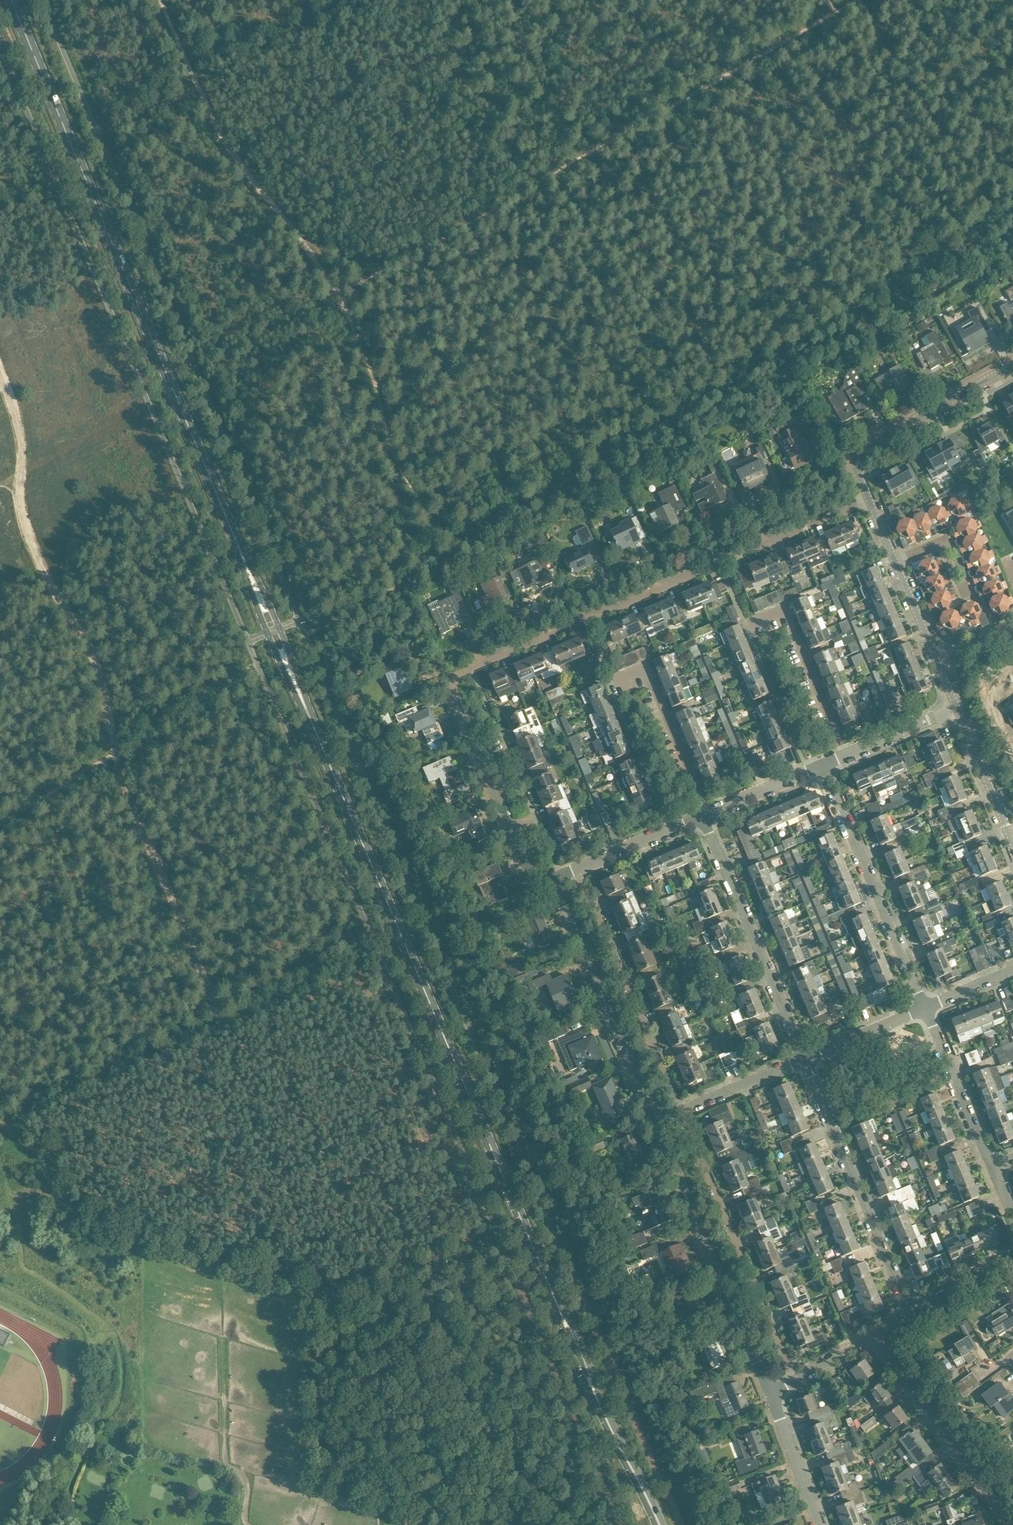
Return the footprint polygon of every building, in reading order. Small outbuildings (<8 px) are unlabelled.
[(997,277),(991,281),(992,283),(994,286),(1000,283),(998,280),(997,277)] [(1007,321),(1012,330),(1012,329),(1012,304),(1010,306),(1008,303),(1000,308),(1007,321)] [(957,330),(965,344),(970,353),(988,342),(981,329),(987,326),(982,317),(977,308),(968,313),(972,321),(957,330)] [(916,354),(919,360),(924,369),(929,366),(931,370),(939,366),(938,365),(942,362),(945,367),(952,363),(940,340),(939,340),(935,331),(926,336),(931,345),(922,350),(921,351),(916,354)] [(876,382),(880,390),(885,398),(897,392),(897,391),(899,390),(900,391),(911,385),(899,365),(889,371),(889,372),(881,377),(882,379),(876,382)] [(844,389),(830,397),(835,407),(838,412),(843,421),(857,413),(858,415),(868,409),(864,400),(862,397),(856,386),(855,384),(863,380),(855,366),(846,371),(848,373),(845,375),(843,387),(844,389)] [(1003,405),(1010,417),(1012,416),(1012,395),(1009,397),(1011,401),(1003,405)] [(981,438),(976,441),(979,446),(982,453),(988,450),(987,447),(1004,438),(998,427),(993,430),(989,423),(977,430),(981,438)] [(780,437),(790,458),(795,467),(806,462),(807,463),(813,460),(813,459),(814,458),(810,449),(807,444),(805,445),(803,441),(801,443),(795,430),(780,437)] [(941,444),(937,447),(949,470),(950,469),(949,467),(960,461),(961,463),(967,460),(961,450),(955,453),(949,441),(941,445),(941,444)] [(733,466),(740,481),(745,490),(758,484),(757,483),(761,481),(761,482),(762,482),(763,483),(764,483),(765,483),(771,480),(762,460),(768,458),(762,446),(756,449),(758,454),(733,466)] [(932,450),(925,454),(932,466),(927,469),(932,479),(949,470),(937,447),(932,449),(932,450)] [(979,450),(972,454),(974,459),(981,455),(979,450)] [(707,463),(712,475),(702,480),(706,489),(694,495),(698,503),(702,512),(727,500),(723,491),(715,474),(723,469),(718,458),(707,463)] [(1003,471),(1006,477),(1012,473),(1012,465),(1003,471)] [(890,473),(882,478),(886,484),(885,484),(886,486),(887,486),(890,492),(912,480),(905,466),(897,470),(896,469),(890,473)] [(653,521),(658,533),(678,523),(675,517),(673,518),(671,513),(678,510),(680,515),(681,514),(679,510),(685,507),(675,486),(660,493),(663,500),(661,501),(664,508),(656,512),(659,519),(653,521)] [(958,517),(960,523),(967,520),(965,514),(967,508),(973,506),(970,499),(964,501),(958,499),(956,493),(949,496),(951,502),(948,508),(943,510),(946,517),(951,515),(958,517)] [(944,523),(946,517),(943,510),(937,508),(935,502),(928,505),(930,511),(928,517),(931,524),(937,526),(939,531),(946,528),(944,523)] [(929,530),(931,524),(928,517),(922,514),(919,509),(913,512),(915,517),(913,523),(916,531),(922,533),(924,538),(931,535),(929,530)] [(913,537),(916,531),(913,523),(907,521),(904,516),(897,519),(899,524),(897,531),(900,537),(906,540),(909,545),(916,542),(913,537)] [(635,530),(641,527),(636,517),(630,520),(621,524),(622,527),(611,532),(615,540),(616,542),(617,544),(618,547),(618,548),(632,541),(633,544),(640,541),(640,540),(635,530)] [(960,536),(966,538),(973,535),(976,529),(981,527),(978,520),(973,522),(967,520),(960,523),(957,529),(952,531),(955,538),(960,536)] [(851,523),(838,529),(845,545),(864,537),(858,524),(852,527),(851,523)] [(582,545),(593,540),(587,526),(575,532),(577,535),(574,537),(573,539),(575,545),(578,546),(581,544),(582,545)] [(826,538),(821,540),(826,553),(845,545),(838,529),(824,535),(826,538)] [(967,551),(973,554),(980,550),(982,544),(988,542),(985,535),(979,537),(973,535),(966,538),(964,544),(958,546),(961,553),(967,551)] [(813,539),(800,545),(807,561),(807,562),(810,568),(829,560),(826,553),(821,540),(815,543),(813,539)] [(788,554),(782,556),(788,569),(789,573),(791,577),(802,572),(799,565),(807,562),(807,561),(800,545),(787,551),(788,554)] [(563,555),(572,573),(593,563),(586,548),(576,552),(575,549),(571,551),(572,554),(565,558),(563,555)] [(973,567),(979,569),(987,566),(989,560),(994,558),(991,551),(986,553),(980,550),(973,554),(970,560),(965,562),(968,569),(973,567)] [(517,570),(519,575),(523,584),(529,581),(531,587),(540,583),(542,587),(553,582),(550,575),(549,575),(547,572),(548,571),(540,554),(529,560),(531,564),(517,570)] [(775,555),(763,561),(770,577),(769,577),(771,582),(780,579),(778,574),(782,572),(784,576),(789,573),(788,569),(782,556),(777,559),(776,556),(775,555)] [(922,577),(928,579),(935,576),(938,570),(943,568),(940,561),(935,563),(928,560),(927,556),(920,559),(921,563),(919,570),(913,572),(916,579),(922,577)] [(770,577),(763,561),(749,567),(750,570),(738,575),(743,585),(749,583),(750,586),(769,577),(770,577)] [(980,582),(986,584),(993,581),(995,575),(1001,573),(998,566),(993,568),(987,566),(979,569),(977,575),(971,577),(974,584),(980,582)] [(866,585),(882,578),(877,567),(861,574),(856,576),(861,587),(866,585)] [(478,600),(480,605),(485,614),(498,608),(497,605),(509,599),(499,578),(498,578),(495,571),(483,577),(486,584),(485,584),(490,595),(478,600)] [(844,576),(832,581),(834,587),(835,587),(846,582),(844,576)] [(928,592),(934,594),(942,591),(944,585),(949,583),(946,576),(941,578),(935,576),(928,579),(925,585),(920,587),(923,594),(928,592)] [(861,587),(860,588),(865,599),(871,597),(887,590),(882,578),(866,585),(861,587)] [(457,591),(452,581),(446,584),(451,594),(457,591)] [(829,590),(833,600),(838,598),(837,597),(838,595),(835,587),(834,587),(832,581),(820,586),(823,592),(829,590)] [(986,597),(992,600),(1000,597),(1002,591),(1007,588),(1005,581),(999,584),(993,581),(986,584),(983,590),(978,593),(981,600),(986,597)] [(709,583),(695,589),(702,606),(722,597),(717,584),(711,587),(709,583)] [(796,588),(783,593),(786,600),(799,595),(797,590),(796,588)] [(684,598),(678,601),(684,614),(684,613),(702,606),(695,589),(682,595),(684,598)] [(782,589),(776,591),(781,602),(786,600),(783,593),(782,589)] [(871,597),(876,608),(891,601),(887,590),(871,597)] [(776,591),(770,594),(775,605),(781,602),(776,591)] [(935,607),(941,610),(948,607),(951,601),(956,599),(953,592),(948,594),(942,591),(934,594),(932,600),(927,603),(929,610),(935,607)] [(770,594),(765,596),(770,607),(775,605),(770,594)] [(840,596),(845,608),(850,606),(845,594),(840,596)] [(449,628),(466,620),(454,595),(439,602),(442,608),(431,613),(441,634),(450,630),(449,628)] [(765,596),(759,598),(764,610),(770,607),(765,596)] [(791,603),(796,615),(812,609),(806,597),(791,603)] [(992,600),(990,606),(993,613),(999,615),(1001,621),(1008,618),(1006,612),(1008,606),(1012,604),(1012,602),(1011,597),(1006,599),(1000,597),(992,600)] [(759,598),(754,601),(758,612),(764,610),(759,598)] [(671,599),(658,605),(665,622),(672,619),(675,626),(687,621),(684,613),(684,614),(678,601),(673,603),(671,599)] [(758,612),(754,601),(750,602),(754,614),(758,612)] [(876,608),(881,620),(896,613),(891,601),(876,608)] [(961,612),(956,615),(959,621),(964,619),(970,622),(973,627),(980,624),(981,628),(989,625),(985,614),(980,612),(977,606),(971,603),(964,606),(961,612)] [(646,614),(640,617),(646,630),(649,637),(656,634),(653,627),(665,622),(658,605),(645,611),(646,614)] [(850,606),(845,608),(848,616),(853,614),(850,606)] [(948,607),(941,610),(943,615),(941,621),(935,623),(938,630),(944,628),(950,631),(952,636),(959,633),(957,628),(959,621),(956,615),(950,612),(948,607)] [(796,615),(801,627),(816,620),(812,609),(796,615)] [(842,609),(838,611),(841,619),(846,617),(842,609)] [(881,620),(885,631),(901,624),(896,613),(881,620)] [(634,615),(620,621),(627,638),(646,630),(640,617),(635,619),(634,615)] [(724,632),(729,643),(744,637),(740,625),(739,625),(736,619),(714,628),(716,631),(720,633),(724,632)] [(801,627),(805,638),(821,631),(816,620),(801,627)] [(851,622),(855,631),(860,629),(856,620),(851,622)] [(627,638),(620,621),(607,627),(608,630),(602,633),(608,646),(627,638)] [(901,624),(885,631),(890,643),(906,636),(901,624)] [(821,631),(805,638),(810,650),(831,641),(826,629),(821,631)] [(860,629),(855,631),(860,642),(864,640),(860,629)] [(840,634),(842,640),(853,635),(851,630),(840,634)] [(853,635),(842,640),(844,646),(855,641),(853,635)] [(729,643),(733,655),(749,648),(744,637),(729,643)] [(579,638),(565,644),(572,661),(591,653),(586,639),(580,642),(579,638)] [(694,639),(682,644),(685,650),(697,645),(694,639)] [(889,652),(894,663),(914,654),(909,643),(889,652)] [(553,653),(548,656),(553,669),(572,661),(565,644),(552,650),(553,653)] [(863,651),(866,657),(878,652),(875,646),(863,651)] [(644,647),(638,650),(642,661),(648,658),(644,647)] [(733,655),(738,666),(754,660),(749,648),(733,655)] [(813,657),(818,668),(834,662),(834,661),(839,659),(834,648),(813,657)] [(638,650),(632,652),(636,663),(642,661),(638,650)] [(632,652),(626,655),(631,666),(636,663),(632,652)] [(878,652),(866,657),(868,662),(880,657),(878,652)] [(653,662),(658,673),(673,667),(673,666),(679,664),(674,653),(669,655),(668,655),(653,662)] [(541,654),(527,660),(534,677),(541,674),(544,679),(555,674),(553,669),(548,656),(542,658),(541,654)] [(856,656),(860,664),(865,662),(861,654),(856,656)] [(899,675),(903,673),(919,666),(914,654),(894,663),(899,675)] [(626,655),(620,657),(624,668),(631,666),(626,655)] [(704,657),(708,666),(712,664),(708,655),(704,657)] [(624,668),(620,657),(614,660),(618,671),(624,668)] [(696,660),(700,669),(704,667),(701,658),(696,660)] [(516,669),(510,672),(518,691),(519,693),(526,691),(525,687),(528,686),(525,680),(534,677),(527,660),(514,666),(516,669)] [(738,666),(743,678),(759,671),(754,660),(738,666)] [(406,677),(399,661),(383,668),(391,688),(395,686),(398,694),(403,691),(413,688),(408,677),(406,677)] [(818,668),(823,680),(839,673),(834,662),(818,668)] [(865,662),(860,664),(863,672),(868,670),(865,662)] [(708,666),(713,677),(721,674),(719,670),(715,672),(712,664),(708,666)] [(359,666),(352,669),(355,675),(361,673),(359,666)] [(903,673),(908,684),(924,678),(919,666),(903,673)] [(658,673),(662,685),(678,678),(673,667),(658,673)] [(704,667),(700,669),(703,677),(708,675),(704,667)] [(518,691),(510,672),(504,674),(503,670),(489,676),(499,699),(506,696),(518,691)] [(743,678),(748,689),(764,683),(759,671),(743,678)] [(828,691),(844,684),(849,682),(844,671),(839,673),(823,680),(828,691)] [(874,677),(877,684),(882,682),(879,674),(879,673),(874,675),(874,677)] [(713,677),(717,689),(722,687),(718,679),(722,677),(721,674),(713,677)] [(662,685),(667,696),(688,688),(689,688),(684,676),(678,678),(662,685)] [(866,679),(869,687),(874,685),(871,677),(866,679)] [(908,684),(902,686),(907,697),(913,695),(913,696),(929,689),(924,678),(908,684)] [(882,682),(877,684),(881,692),(885,690),(882,682)] [(585,704),(591,702),(590,701),(606,695),(601,683),(580,692),(585,704)] [(764,683),(748,689),(753,701),(769,694),(764,683)] [(828,691),(833,703),(848,696),(844,684),(828,691)] [(722,687),(717,689),(721,697),(725,695),(724,692),(729,689),(727,685),(722,687)] [(874,685),(869,687),(873,695),(877,693),(874,685)] [(688,688),(667,696),(672,708),(688,701),(687,700),(692,698),(688,688)] [(702,693),(704,698),(716,693),(713,688),(702,693)] [(882,695),(889,712),(898,709),(891,691),(882,695)] [(716,693),(704,698),(707,704),(718,699),(716,693)] [(833,703),(837,714),(853,708),(859,705),(854,694),(848,696),(833,703)] [(550,700),(553,706),(564,701),(562,695),(550,700)] [(590,701),(591,702),(595,713),(611,706),(606,695),(590,701)] [(886,713),(879,696),(873,699),(880,716),(886,713)] [(756,708),(761,719),(777,713),(772,701),(756,708)] [(725,707),(728,715),(733,713),(729,705),(725,707)] [(594,727),(600,724),(616,718),(611,706),(595,713),(589,716),(594,727)] [(429,708),(418,713),(417,713),(415,707),(395,715),(399,724),(409,719),(415,733),(422,730),(428,744),(444,737),(438,722),(434,724),(433,720),(434,719),(429,708)] [(675,715),(680,726),(696,720),(701,718),(699,713),(694,715),(691,709),(691,708),(675,715)] [(853,708),(837,714),(842,726),(858,719),(853,708)] [(516,730),(518,735),(540,725),(538,720),(534,722),(529,716),(526,718),(524,712),(524,711),(507,718),(513,732),(516,730)] [(719,714),(722,722),(727,720),(723,712),(719,714)] [(733,713),(728,715),(732,723),(737,721),(733,713)] [(761,719),(766,731),(781,724),(777,713),(761,719)] [(560,718),(563,727),(568,725),(564,716),(560,718)] [(597,739),(599,738),(605,736),(605,735),(621,729),(616,718),(600,724),(594,727),(592,728),(597,739)] [(557,720),(551,723),(557,736),(563,733),(557,720)] [(680,726),(685,738),(700,731),(696,720),(680,726)] [(727,720),(722,722),(726,731),(731,729),(727,720)] [(766,731),(771,743),(786,736),(781,724),(766,731)] [(517,743),(523,755),(539,748),(534,737),(538,735),(539,737),(544,735),(540,725),(518,735),(521,741),(517,743)] [(599,738),(603,750),(626,741),(621,729),(605,735),(605,736),(599,738)] [(685,738),(690,750),(705,743),(700,731),(685,738)] [(736,734),(740,742),(744,740),(741,732),(736,734)] [(932,734),(922,739),(924,744),(935,739),(932,734)] [(728,737),(732,745),(737,743),(733,735),(728,737)] [(786,736),(771,743),(775,754),(791,747),(786,736)] [(690,750),(695,761),(715,752),(716,752),(711,740),(705,743),(690,750)] [(744,740),(740,742),(743,751),(748,749),(744,740)] [(926,761),(932,759),(931,758),(947,752),(942,740),(921,749),(926,761)] [(603,750),(599,752),(601,757),(612,752),(615,759),(631,753),(626,741),(603,750)] [(737,743),(732,745),(736,754),(740,752),(737,743)] [(577,747),(573,749),(577,758),(581,756),(577,747)] [(534,773),(547,768),(554,765),(551,759),(545,761),(539,748),(523,755),(529,769),(532,768),(534,773)] [(745,753),(750,765),(755,763),(750,751),(745,753)] [(695,761),(700,773),(715,766),(720,764),(715,752),(695,761)] [(922,776),(925,782),(949,772),(946,766),(952,764),(947,752),(931,758),(932,759),(934,765),(931,766),(933,771),(922,776)] [(897,785),(899,789),(907,786),(903,779),(900,777),(899,774),(906,772),(907,776),(911,774),(908,768),(903,757),(900,758),(899,756),(897,754),(889,758),(889,760),(887,761),(897,785)] [(903,757),(908,768),(914,766),(909,754),(903,757)] [(741,769),(747,766),(742,755),(736,757),(741,769)] [(453,803),(462,799),(457,788),(465,785),(458,770),(456,771),(450,757),(441,761),(423,768),(429,783),(446,776),(451,789),(443,793),(448,805),(453,803)] [(612,769),(616,780),(638,771),(634,759),(618,766),(612,769)] [(885,790),(897,785),(887,761),(875,766),(885,790)] [(715,766),(700,773),(704,784),(720,777),(715,766)] [(878,793),(885,790),(875,766),(864,771),(870,787),(871,786),(875,797),(877,796),(878,794),(878,793)] [(533,780),(539,794),(555,786),(547,768),(534,773),(537,779),(533,780)] [(621,792),(627,789),(643,782),(638,771),(616,780),(621,792)] [(859,791),(870,787),(864,771),(853,776),(853,777),(851,778),(850,780),(852,785),(854,785),(856,784),(859,791)] [(943,787),(947,794),(962,788),(957,775),(951,778),(949,772),(925,782),(928,788),(934,785),(936,790),(943,787)] [(588,774),(584,776),(588,786),(592,784),(588,774)] [(627,789),(632,800),(648,793),(643,782),(627,789)] [(548,806),(550,811),(569,803),(561,783),(555,786),(539,794),(545,807),(548,806)] [(937,811),(940,817),(958,810),(957,810),(955,804),(967,799),(962,788),(947,794),(951,805),(937,811)] [(815,792),(802,797),(809,813),(821,807),(815,792)] [(648,793),(632,800),(637,812),(653,806),(648,793)] [(911,794),(903,798),(905,803),(913,800),(911,794)] [(802,797),(791,802),(797,817),(809,813),(802,797)] [(903,798),(891,803),(893,808),(905,803),(903,798)] [(600,801),(595,803),(599,812),(604,810),(600,801)] [(879,808),(880,807),(877,801),(866,806),(871,818),(881,813),(879,808)] [(791,802),(779,807),(786,822),(797,817),(791,802)] [(919,802),(915,804),(919,815),(924,813),(919,802)] [(549,818),(555,831),(571,824),(571,823),(565,810),(571,808),(569,803),(550,811),(553,817),(549,818)] [(891,803),(880,807),(879,808),(881,813),(882,813),(893,808),(891,803)] [(779,807),(768,812),(774,827),(786,822),(779,807)] [(955,832),(976,823),(971,811),(966,813),(963,807),(957,810),(958,810),(940,817),(943,823),(947,821),(952,833),(955,832)] [(475,809),(466,813),(448,821),(455,837),(465,832),(471,845),(487,838),(475,809)] [(611,824),(606,811),(600,814),(605,826),(611,824)] [(768,812),(757,816),(763,832),(774,827),(768,812)] [(586,818),(592,831),(602,827),(603,827),(597,813),(586,818)] [(870,822),(875,834),(891,827),(886,815),(870,822)] [(748,827),(751,834),(752,837),(763,832),(757,816),(746,821),(748,827)] [(916,817),(900,824),(902,828),(904,827),(905,830),(919,824),(916,817)] [(571,824),(555,831),(561,845),(577,838),(575,832),(576,831),(578,832),(581,831),(581,829),(583,828),(580,819),(571,823),(571,824)] [(875,834),(880,845),(898,838),(898,837),(904,834),(902,828),(900,824),(900,823),(891,827),(875,834)] [(952,846),(955,853),(966,848),(964,842),(981,834),(976,823),(955,832),(960,843),(952,846)] [(817,830),(816,830),(818,836),(831,830),(828,824),(817,829),(817,830)] [(737,832),(740,839),(751,834),(748,827),(737,832)] [(818,836),(816,830),(808,834),(810,839),(818,836)] [(904,834),(898,837),(898,838),(900,843),(912,838),(910,832),(904,834)] [(740,839),(743,845),(754,841),(752,837),(751,834),(740,839)] [(822,852),(837,845),(832,834),(817,840),(819,845),(814,847),(817,853),(822,852)] [(803,836),(793,840),(795,845),(805,841),(803,836)] [(781,843),(782,845),(784,850),(795,845),(793,840),(792,838),(781,843)] [(912,838),(900,843),(903,849),(915,844),(912,838)] [(743,845),(745,852),(756,847),(754,841),(743,845)] [(694,843),(682,848),(688,863),(689,863),(691,870),(697,868),(694,861),(700,858),(694,843)] [(782,845),(771,849),(773,855),(784,850),(782,845)] [(822,852),(826,863),(842,857),(837,845),(822,852)] [(976,865),(991,858),(986,846),(969,854),(966,848),(955,853),(957,859),(965,856),(970,867),(976,865)] [(745,852),(748,858),(759,854),(756,847),(745,852)] [(682,848),(670,853),(677,868),(688,863),(682,848)] [(773,855),(771,849),(762,853),(765,858),(773,855)] [(884,855),(889,867),(905,861),(900,849),(884,855)] [(793,854),(796,863),(802,860),(798,851),(793,854)] [(670,853),(659,858),(665,873),(677,868),(670,853)] [(759,854),(748,858),(751,864),(762,859),(759,854)] [(784,857),(788,866),(794,864),(790,855),(784,857)] [(826,863),(831,875),(847,868),(842,857),(826,863)] [(665,873),(659,858),(647,863),(649,866),(644,868),(649,880),(665,873)] [(991,858),(976,865),(981,876),(996,870),(991,858)] [(750,882),(753,881),(753,880),(775,871),(770,860),(745,870),(750,882)] [(802,860),(796,863),(800,871),(806,869),(802,860)] [(905,861),(889,867),(894,879),(910,872),(905,861)] [(497,878),(500,877),(503,876),(498,863),(489,867),(473,874),(478,886),(480,885),(488,906),(497,902),(499,906),(499,905),(498,902),(508,897),(507,895),(508,895),(505,888),(504,888),(502,883),(502,882),(500,883),(497,878)] [(794,864),(788,866),(792,874),(797,872),(794,864)] [(911,870),(914,876),(926,871),(924,865),(911,870)] [(831,875),(836,886),(852,880),(847,868),(831,875)] [(753,880),(753,881),(758,892),(773,886),(780,883),(775,871),(753,880)] [(926,871),(914,876),(917,882),(929,877),(926,871)] [(802,876),(806,885),(812,883),(808,874),(802,876)] [(611,894),(613,900),(626,894),(618,875),(602,882),(607,896),(611,894)] [(969,888),(981,883),(979,877),(959,885),(962,891),(969,888)] [(796,890),(798,889),(803,887),(800,878),(792,881),(796,890)] [(697,884),(697,886),(698,885),(700,890),(711,885),(708,879),(697,884)] [(836,886),(841,897),(841,898),(856,891),(852,880),(836,886)] [(898,889),(903,900),(925,891),(923,886),(920,884),(916,886),(914,882),(898,889)] [(986,888),(991,900),(1006,894),(1001,882),(986,888)] [(812,883),(806,885),(809,894),(815,891),(812,883)] [(981,883),(969,888),(972,894),(984,889),(981,883)] [(698,885),(697,886),(689,889),(691,894),(700,890),(698,885)] [(758,892),(763,904),(778,897),(783,895),(782,891),(776,893),(773,886),(758,892)] [(803,887),(798,889),(801,897),(807,895),(803,887)] [(697,895),(702,907),(702,908),(717,901),(712,889),(697,895)] [(683,891),(674,894),(677,900),(685,897),(683,891)] [(835,921),(839,919),(855,912),(852,907),(861,903),(861,902),(862,900),(860,896),(858,896),(856,891),(841,898),(841,897),(835,900),(840,911),(821,919),(824,925),(834,921),(835,921)] [(940,905),(937,899),(929,902),(925,891),(903,900),(908,912),(914,910),(916,915),(940,905)] [(626,894),(613,900),(616,905),(612,907),(618,921),(635,913),(639,911),(634,898),(635,898),(632,892),(626,894)] [(778,897),(763,904),(767,915),(783,909),(780,903),(789,899),(786,893),(783,895),(778,897)] [(677,900),(674,894),(658,901),(661,909),(669,906),(668,904),(677,900)] [(982,917),(984,924),(996,919),(993,913),(1002,909),(1011,905),(1006,894),(991,900),(985,902),(990,914),(982,917)] [(812,899),(816,908),(821,906),(817,897),(812,899)] [(693,923),(696,930),(707,925),(705,920),(722,912),(717,901),(702,908),(702,907),(695,910),(699,921),(693,923)] [(918,920),(912,922),(917,934),(933,927),(939,924),(935,914),(942,911),(940,905),(916,915),(918,920)] [(664,908),(667,915),(667,916),(673,913),(670,906),(664,908)] [(806,909),(810,918),(815,915),(812,907),(806,909)] [(551,938),(549,939),(543,924),(545,923),(542,915),(533,919),(529,911),(518,915),(522,925),(526,923),(536,945),(538,944),(539,946),(540,947),(542,947),(545,947),(547,946),(549,944),(550,942),(549,939),(551,938)] [(627,932),(629,938),(642,932),(649,930),(641,911),(635,913),(618,921),(623,934),(627,932)] [(849,936),(851,935),(850,934),(855,932),(871,926),(869,921),(871,920),(869,915),(866,915),(866,914),(858,917),(856,912),(855,912),(839,919),(842,925),(844,924),(849,936)] [(775,932),(790,926),(799,922),(796,917),(788,921),(785,914),(770,921),(775,932)] [(1006,935),(1006,936),(1012,932),(1012,918),(1010,920),(1008,914),(996,919),(984,924),(987,930),(995,926),(997,930),(1002,928),(1006,935)] [(815,915),(810,918),(813,926),(819,923),(815,915)] [(710,943),(710,944),(731,934),(726,922),(709,930),(707,925),(696,930),(698,935),(702,934),(706,944),(709,943),(710,943)] [(775,932),(780,944),(795,938),(790,926),(775,932)] [(855,932),(859,942),(860,944),(876,937),(871,926),(855,932)] [(928,943),(930,948),(954,938),(951,932),(937,938),(933,927),(917,934),(922,946),(928,943)] [(816,932),(819,941),(825,938),(821,929),(816,932)] [(628,945),(634,958),(650,951),(642,932),(629,938),(632,943),(628,945)] [(1006,935),(997,939),(1000,946),(1009,943),(1010,947),(1012,946),(1012,932),(1006,936),(1006,935)] [(707,957),(710,963),(722,958),(719,952),(721,951),(721,952),(736,946),(731,934),(710,944),(714,954),(707,957)] [(863,951),(865,955),(880,949),(876,937),(860,944),(855,946),(854,946),(855,949),(862,952),(863,951)] [(780,944),(784,955),(800,949),(795,938),(780,944)] [(825,938),(819,941),(823,949),(828,946),(825,938)] [(926,955),(931,967),(947,961),(944,954),(953,951),(951,946),(956,944),(954,938),(930,948),(932,953),(926,955)] [(830,943),(831,945),(834,951),(839,949),(836,941),(830,943)] [(987,943),(980,946),(989,968),(996,965),(987,943)] [(989,968),(980,946),(975,948),(979,960),(973,963),(978,973),(989,968)] [(800,949),(784,955),(789,967),(805,961),(800,949)] [(866,968),(870,967),(885,960),(880,949),(865,955),(861,957),(866,968)] [(643,970),(645,975),(658,970),(650,951),(634,958),(639,971),(643,970)] [(836,957),(840,966),(846,964),(842,955),(836,957)] [(730,973),(730,974),(746,967),(741,956),(725,962),(725,963),(724,963),(722,958),(710,963),(712,969),(720,966),(724,976),(730,973)] [(828,961),(832,970),(837,967),(834,958),(828,961)] [(870,967),(875,978),(890,971),(885,960),(870,967)] [(947,961),(931,967),(936,979),(944,976),(946,980),(958,976),(956,970),(951,972),(947,961)] [(846,964),(840,966),(844,975),(852,971),(849,962),(846,964)] [(792,973),(797,984),(812,978),(807,966),(792,973)] [(746,967),(730,974),(735,986),(750,979),(746,967)] [(832,970),(835,979),(841,976),(837,967),(832,970)] [(644,982),(650,996),(667,989),(658,970),(645,975),(648,981),(644,982)] [(879,990),(884,988),(895,983),(890,971),(875,978),(879,990)] [(550,975),(540,979),(532,982),(535,989),(547,984),(559,1013),(570,1009),(568,1005),(578,1001),(572,987),(573,986),(571,984),(567,975),(552,981),(550,975)] [(797,984),(801,996),(817,990),(812,978),(797,984)] [(846,980),(850,989),(855,987),(852,978),(846,980)] [(843,982),(838,984),(841,993),(847,991),(843,982)] [(721,991),(724,997),(736,992),(733,986),(721,991)] [(1012,986),(1004,989),(1007,998),(1007,999),(1011,1011),(1012,1010),(1012,989),(1012,986)] [(850,989),(853,997),(859,995),(855,987),(850,989)] [(884,988),(879,990),(877,991),(882,1002),(889,999),(884,988)] [(659,1008),(661,1013),(674,1008),(667,989),(650,996),(655,1009),(659,1008)] [(739,996),(744,1007),(744,1008),(760,1001),(755,989),(739,996)] [(801,996),(806,1007),(829,998),(827,993),(820,996),(817,990),(801,996)] [(841,993),(844,1001),(850,999),(847,991),(841,993)] [(877,991),(872,993),(876,1004),(882,1002),(877,991)] [(736,992),(724,997),(726,1002),(738,998),(736,992)] [(872,993),(866,995),(871,1007),(876,1004),(872,993)] [(866,995),(861,998),(865,1009),(871,1007),(866,995)] [(829,998),(806,1007),(811,1019),(827,1013),(824,1006),(831,1003),(829,998)] [(860,998),(855,1000),(859,1011),(865,1009),(861,998),(860,998)] [(1006,1013),(1011,1011),(1007,999),(1002,1001),(1006,1013)] [(735,1024),(738,1030),(750,1025),(748,1020),(765,1013),(760,1001),(744,1008),(744,1007),(738,1010),(742,1021),(735,1024)] [(998,1002),(986,1007),(992,1022),(1004,1018),(998,1002)] [(660,1020),(665,1033),(682,1026),(687,1024),(684,1017),(687,1016),(683,1004),(674,1008),(661,1013),(664,1019),(660,1020)] [(975,1011),(981,1027),(983,1033),(995,1029),(992,1022),(986,1007),(975,1011)] [(975,1011),(963,1015),(969,1031),(981,1027),(975,1011)] [(969,1031),(963,1015),(951,1020),(957,1036),(969,1031)] [(848,1017),(834,1023),(838,1032),(852,1026),(848,1017)] [(753,1029),(758,1040),(758,1041),(774,1035),(769,1023),(753,1029)] [(536,1034),(541,1045),(565,1035),(564,1034),(566,1033),(562,1025),(561,1025),(560,1024),(536,1034)] [(750,1025),(738,1030),(740,1036),(752,1031),(750,1025)] [(832,1034),(828,1025),(817,1030),(821,1039),(832,1034)] [(675,1045),(677,1051),(690,1045),(682,1026),(665,1033),(671,1047),(675,1045)] [(571,1071),(592,1062),(601,1058),(589,1028),(559,1041),(571,1071)] [(758,1041),(758,1040),(752,1043),(758,1055),(779,1046),(774,1035),(758,1041)] [(999,1060),(1012,1055),(1012,1043),(1002,1047),(1004,1052),(997,1055),(999,1060)] [(676,1058),(682,1071),(698,1065),(690,1045),(677,1051),(680,1056),(676,1058)] [(995,1056),(997,1055),(1004,1052),(1002,1047),(993,1051),(995,1056)] [(965,1055),(967,1061),(979,1056),(977,1050),(965,1055)] [(732,1052),(726,1055),(731,1066),(737,1064),(732,1052)] [(731,1066),(726,1055),(725,1053),(720,1056),(725,1069),(731,1066)] [(1012,1061),(1012,1055),(999,1060),(1001,1066),(1012,1061)] [(979,1056),(967,1061),(969,1066),(981,1062),(979,1056)] [(698,1065),(682,1071),(687,1085),(703,1078),(704,1081),(709,1079),(706,1073),(708,1072),(704,1062),(698,1065)] [(972,1074),(977,1087),(1000,1078),(996,1067),(988,1068),(972,1074)] [(570,1087),(573,1094),(591,1087),(587,1078),(569,1086),(570,1087)] [(610,1078),(601,1082),(593,1086),(604,1112),(603,1113),(607,1123),(621,1118),(620,1117),(624,1115),(618,1100),(619,1100),(610,1078)] [(977,1087),(982,1098),(997,1092),(1005,1089),(1000,1078),(977,1087)] [(567,1081),(558,1085),(560,1088),(561,1091),(570,1087),(569,1086),(567,1081)] [(774,1090),(779,1102),(794,1095),(789,1083),(774,1090)] [(982,1098),(986,1110),(1002,1104),(997,1092),(982,1098)] [(920,1100),(925,1111),(940,1105),(936,1093),(920,1100)] [(779,1102),(784,1113),(799,1107),(794,1095),(779,1102)] [(750,1100),(755,1112),(761,1109),(756,1097),(750,1100)] [(986,1110),(990,1121),(1006,1115),(1002,1104),(986,1110)] [(723,1126),(733,1122),(726,1105),(713,1111),(718,1123),(706,1128),(711,1141),(727,1134),(723,1126)] [(925,1111),(930,1123),(945,1117),(940,1105),(925,1111)] [(784,1113),(788,1124),(804,1118),(799,1107),(784,1113)] [(899,1112),(903,1121),(908,1119),(904,1110),(899,1112)] [(765,1121),(761,1112),(756,1114),(759,1123),(765,1121)] [(995,1133),(1010,1127),(1012,1125),(1012,1117),(1011,1113),(1006,1115),(990,1121),(995,1133)] [(890,1116),(894,1124),(899,1122),(896,1114),(890,1116)] [(935,1134),(950,1128),(945,1117),(930,1123),(933,1129),(923,1133),(925,1138),(935,1134)] [(804,1118),(788,1124),(793,1136),(809,1130),(804,1118)] [(908,1119),(903,1121),(906,1129),(911,1127),(908,1119)] [(852,1128),(857,1140),(878,1131),(873,1120),(852,1128)] [(769,1129),(765,1121),(759,1123),(763,1132),(769,1129)] [(899,1122),(894,1124),(898,1132),(903,1130),(899,1122)] [(995,1133),(999,1144),(1012,1139),(1012,1133),(1010,1127),(995,1133)] [(950,1128),(935,1134),(940,1146),(955,1140),(950,1128)] [(857,1140),(862,1151),(877,1145),(882,1143),(878,1131),(857,1140)] [(909,1135),(912,1143),(917,1141),(913,1133),(909,1135)] [(634,1134),(625,1138),(620,1140),(628,1159),(642,1153),(634,1134)] [(752,1147),(750,1142),(746,1144),(743,1144),(741,1139),(731,1143),(727,1134),(711,1141),(717,1154),(729,1149),(731,1155),(752,1147)] [(761,1135),(753,1138),(755,1144),(764,1141),(761,1135)] [(900,1138),(904,1147),(909,1145),(905,1136),(900,1138)] [(589,1142),(593,1152),(605,1147),(601,1138),(589,1142)] [(794,1144),(792,1138),(780,1143),(783,1149),(794,1144)] [(799,1150),(804,1162),(819,1155),(814,1143),(799,1150)] [(797,1150),(794,1144),(783,1149),(785,1155),(797,1150)] [(862,1151),(866,1163),(882,1157),(877,1145),(862,1151)] [(909,1145),(904,1147),(907,1155),(913,1153),(909,1145)] [(727,1180),(743,1173),(756,1168),(751,1157),(752,1149),(752,1147),(731,1155),(734,1162),(722,1167),(727,1180)] [(928,1157),(928,1158),(940,1153),(937,1147),(926,1152),(928,1157)] [(944,1157),(949,1169),(965,1163),(960,1151),(944,1157)] [(940,1153),(928,1158),(931,1164),(942,1159),(940,1153)] [(804,1162),(809,1173),(824,1166),(819,1155),(804,1162)] [(866,1163),(871,1174),(887,1168),(882,1157),(866,1163)] [(910,1161),(913,1170),(918,1168),(915,1159),(910,1161)] [(949,1169),(954,1180),(969,1174),(965,1163),(949,1169)] [(829,1178),(824,1166),(809,1173),(813,1184),(829,1178)] [(871,1174),(876,1186),(891,1179),(887,1168),(871,1174)] [(745,1188),(748,1194),(761,1188),(757,1178),(747,1182),(743,1173),(727,1180),(733,1193),(745,1188)] [(788,1182),(784,1173),(778,1175),(782,1184),(788,1182)] [(954,1180),(959,1192),(974,1185),(969,1174),(954,1180)] [(834,1189),(829,1178),(813,1184),(818,1196),(834,1189)] [(891,1179),(876,1186),(881,1198),(887,1195),(896,1191),(891,1179)] [(928,1182),(932,1190),(937,1188),(933,1180),(928,1182)] [(791,1190),(788,1182),(782,1184),(786,1193),(791,1190)] [(901,1196),(912,1191),(910,1186),(910,1185),(896,1191),(887,1195),(889,1201),(901,1196)] [(974,1185),(959,1192),(964,1203),(979,1197),(974,1185)] [(738,1206),(744,1218),(759,1212),(756,1203),(766,1199),(761,1188),(748,1194),(750,1200),(738,1206)] [(937,1188),(932,1190),(935,1198),(940,1196),(937,1188)] [(655,1189),(646,1193),(632,1199),(635,1207),(641,1205),(644,1212),(642,1213),(643,1215),(645,1214),(651,1229),(670,1221),(660,1196),(658,1197),(655,1189)] [(889,1216),(891,1221),(906,1215),(913,1212),(908,1200),(915,1198),(912,1191),(901,1196),(889,1201),(892,1207),(886,1210),(886,1211),(885,1212),(887,1216),(889,1216)] [(805,1203),(808,1209),(819,1204),(817,1198),(805,1203)] [(969,1205),(971,1211),(983,1206),(981,1200),(969,1205)] [(844,1215),(839,1203),(824,1209),(829,1221),(844,1215)] [(819,1204),(808,1209),(810,1214),(822,1209),(819,1204)] [(938,1205),(933,1207),(937,1215),(942,1213),(938,1205)] [(983,1206),(971,1211),(974,1217),(985,1212),(983,1206)] [(761,1226),(764,1232),(778,1227),(773,1216),(763,1221),(759,1212),(744,1218),(749,1231),(761,1226)] [(849,1226),(844,1215),(829,1221),(834,1233),(849,1226)] [(891,1221),(896,1233),(911,1226),(906,1215),(891,1221)] [(949,1219),(947,1215),(938,1218),(940,1223),(949,1219)] [(925,1220),(929,1228),(934,1226),(930,1218),(925,1220)] [(854,1238),(849,1226),(834,1233),(839,1244),(854,1238)] [(896,1233),(900,1244),(916,1237),(911,1226),(896,1233)] [(755,1244),(760,1257),(776,1250),(772,1242),(782,1238),(778,1227),(764,1232),(767,1239),(755,1244)] [(992,1228),(980,1233),(987,1249),(999,1244),(992,1228)] [(629,1237),(634,1248),(648,1242),(643,1231),(629,1237)] [(815,1240),(812,1232),(806,1234),(810,1243),(815,1240)] [(931,1235),(935,1243),(940,1241),(936,1233),(931,1235)] [(980,1233),(970,1238),(976,1253),(987,1249),(980,1233)] [(900,1244),(905,1256),(921,1249),(916,1237),(900,1244)] [(854,1238),(839,1244),(844,1256),(859,1249),(854,1238)] [(970,1238),(958,1242),(965,1258),(976,1253),(970,1238)] [(819,1249),(815,1240),(810,1243),(813,1251),(819,1249)] [(940,1241),(935,1243),(938,1252),(943,1250),(940,1241)] [(965,1258),(958,1242),(946,1248),(953,1263),(965,1258)] [(681,1245),(671,1249),(662,1252),(672,1275),(670,1276),(671,1279),(688,1271),(682,1256),(685,1254),(681,1245)] [(640,1251),(644,1260),(655,1256),(651,1246),(640,1251)] [(905,1256),(910,1267),(925,1261),(921,1249),(905,1256)] [(778,1265),(780,1271),(794,1265),(790,1255),(779,1259),(776,1250),(760,1257),(766,1270),(778,1265)] [(944,1253),(938,1255),(943,1267),(949,1264),(944,1253)] [(845,1263),(842,1258),(830,1263),(833,1268),(845,1263)] [(925,1261),(910,1267),(915,1279),(930,1272),(925,1261)] [(847,1269),(845,1263),(833,1268),(835,1274),(847,1269)] [(870,1274),(865,1263),(849,1269),(854,1281),(870,1274)] [(771,1283),(776,1295),(792,1289),(788,1281),(799,1276),(794,1265),(780,1271),(783,1278),(771,1283)] [(874,1286),(870,1274),(854,1281),(859,1292),(874,1286)] [(879,1297),(874,1286),(859,1292),(864,1304),(879,1297)] [(687,1287),(678,1291),(671,1294),(674,1301),(684,1297),(696,1324),(711,1318),(700,1290),(690,1294),(687,1287)] [(794,1304),(796,1309),(810,1304),(806,1294),(796,1298),(792,1289),(776,1295),(782,1309),(794,1304)] [(831,1294),(835,1303),(840,1300),(837,1291),(831,1294)] [(879,1297),(864,1304),(869,1316),(884,1309),(879,1297)] [(840,1300),(835,1303),(838,1311),(844,1309),(840,1300)] [(787,1322),(792,1334),(808,1327),(805,1319),(815,1315),(810,1304),(796,1309),(799,1317),(787,1322)] [(987,1329),(987,1330),(987,1332),(988,1333),(989,1334),(991,1335),(992,1335),(994,1335),(995,1335),(996,1336),(1012,1326),(1012,1305),(1009,1307),(1008,1306),(992,1316),(994,1319),(988,1323),(989,1325),(988,1326),(987,1327),(987,1329)] [(851,1323),(846,1312),(840,1314),(845,1326),(851,1323)] [(808,1327),(792,1334),(798,1347),(810,1342),(813,1349),(827,1343),(823,1334),(822,1332),(812,1337),(808,1327)] [(719,1336),(710,1340),(702,1344),(712,1369),(730,1361),(719,1336)] [(954,1345),(956,1347),(948,1352),(953,1359),(957,1366),(966,1361),(968,1364),(975,1360),(970,1352),(977,1348),(969,1336),(968,1336),(968,1337),(954,1345)] [(677,1343),(680,1350),(693,1345),(690,1337),(677,1343)] [(852,1370),(851,1369),(846,1372),(851,1380),(856,1377),(860,1383),(873,1374),(864,1361),(852,1370)] [(949,1363),(943,1367),(948,1376),(955,1371),(949,1363)] [(954,1386),(963,1398),(981,1385),(978,1387),(969,1374),(954,1386)] [(714,1383),(687,1393),(692,1405),(693,1405),(704,1401),(703,1398),(713,1394),(715,1393),(715,1392),(717,1391),(720,1398),(728,1395),(731,1404),(724,1407),(728,1418),(739,1413),(738,1410),(739,1410),(748,1406),(738,1382),(735,1383),(732,1375),(724,1379),(714,1383)] [(831,1381),(845,1404),(850,1399),(837,1377),(831,1381)] [(889,1398),(890,1397),(881,1384),(863,1397),(868,1404),(872,1400),(877,1407),(879,1406),(882,1410),(892,1403),(889,1398)] [(991,1407),(994,1405),(1003,1417),(1012,1410),(1012,1399),(1009,1393),(1007,1394),(999,1384),(983,1396),(991,1407)] [(810,1420),(817,1418),(831,1412),(829,1406),(821,1409),(817,1400),(814,1390),(809,1394),(810,1396),(797,1401),(802,1416),(808,1414),(810,1420)] [(850,1399),(845,1404),(848,1411),(859,1402),(858,1401),(862,1398),(858,1393),(850,1399)] [(898,1407),(890,1413),(881,1420),(885,1426),(890,1423),(894,1429),(907,1419),(898,1407)] [(833,1434),(830,1426),(835,1424),(831,1413),(817,1418),(820,1425),(807,1429),(812,1442),(828,1436),(833,1434)] [(860,1426),(864,1432),(877,1423),(872,1417),(860,1426)] [(995,1437),(999,1442),(1011,1433),(1007,1428),(995,1437)] [(757,1431),(748,1434),(738,1438),(746,1459),(735,1463),(740,1475),(759,1468),(754,1456),(765,1452),(757,1431)] [(901,1458),(909,1453),(923,1442),(916,1431),(910,1436),(909,1434),(899,1440),(903,1445),(896,1451),(901,1458)] [(846,1452),(843,1444),(842,1441),(831,1445),(828,1436),(812,1442),(817,1455),(829,1451),(832,1457),(846,1452)] [(890,1439),(874,1450),(878,1456),(894,1445),(890,1439)] [(849,1442),(843,1444),(846,1452),(852,1450),(849,1442)] [(916,1475),(926,1467),(927,1467),(923,1462),(927,1459),(926,1456),(931,1452),(923,1442),(909,1453),(918,1465),(897,1480),(901,1486),(916,1475)] [(709,1463),(704,1450),(698,1453),(703,1465),(709,1463)] [(843,1476),(839,1467),(856,1461),(852,1450),(846,1452),(832,1457),(834,1464),(822,1468),(827,1482),(843,1476)] [(937,1485),(949,1476),(940,1465),(930,1472),(926,1467),(916,1475),(929,1491),(937,1485)] [(860,1492),(856,1481),(851,1483),(848,1474),(843,1476),(827,1482),(832,1495),(844,1490),(846,1497),(860,1492)] [(775,1476),(765,1480),(753,1484),(756,1493),(762,1491),(767,1506),(777,1503),(779,1502),(778,1502),(784,1500),(783,1499),(782,1500),(777,1486),(778,1486),(775,1476)] [(949,1476),(937,1485),(941,1491),(938,1494),(942,1499),(949,1494),(958,1488),(949,1476)] [(738,1480),(724,1485),(727,1492),(741,1487),(738,1480)] [(885,1484),(879,1487),(881,1492),(887,1490),(885,1484)] [(857,1515),(854,1506),(864,1503),(860,1492),(846,1497),(849,1503),(836,1508),(841,1521),(857,1515)] [(952,1502),(948,1505),(951,1512),(956,1508),(957,1508),(967,1500),(963,1494),(952,1502)] [(925,1507),(927,1513),(939,1508),(937,1502),(925,1507)] [(948,1505),(942,1508),(947,1520),(953,1518),(948,1505)] [(841,1521),(843,1524),(872,1524),(871,1520),(865,1522),(861,1514),(857,1515),(841,1521)] [(960,1520),(962,1524),(983,1524),(980,1519),(978,1520),(976,1514),(960,1520)] [(896,1524),(905,1521),(902,1515),(885,1521),(887,1524),(895,1524),(896,1524)] [(919,1524),(926,1524),(922,1515),(916,1517),(919,1524)]
